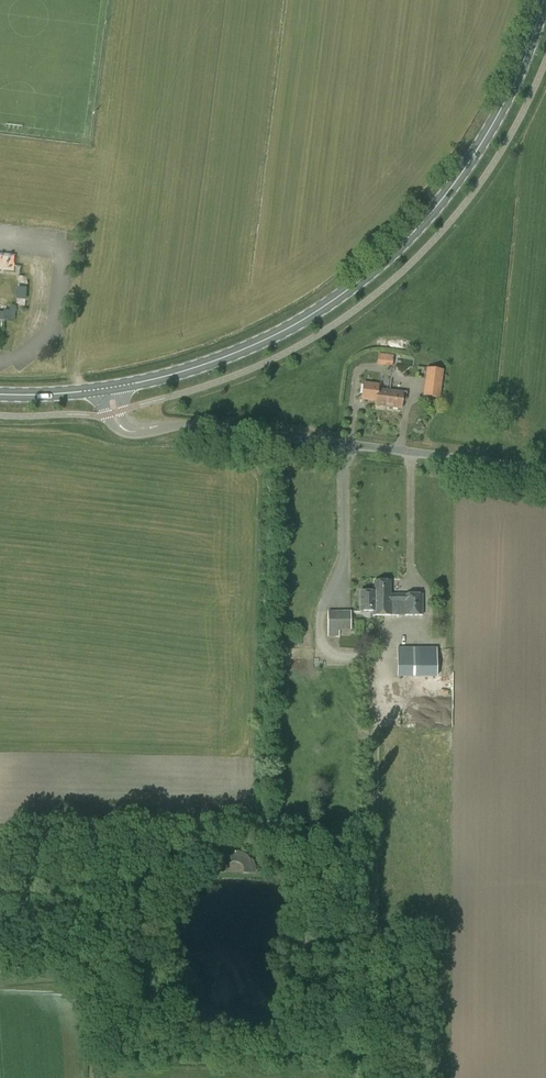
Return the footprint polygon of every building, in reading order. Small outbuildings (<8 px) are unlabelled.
[(0,312),(0,320),(4,321),(4,320),(15,321),(17,306),(10,306),(10,311),(4,310),(4,312),(0,312)] [(17,347),(18,331),(11,330),(10,346),(17,347)] [(392,367),(393,356),(378,354),(377,365),(392,367)] [(440,398),(443,370),(427,368),(423,396),(440,398)] [(405,401),(406,392),(378,389),(378,385),(363,384),(362,399),(376,400),(375,406),(401,409),(402,401),(405,401)] [(390,595),(390,580),(373,581),(374,592),(359,592),(360,612),(372,612),(372,615),(398,615),(398,601),(405,601),(405,615),(422,615),(422,594),(390,595)] [(394,582),(395,590),(405,589),(404,581),(394,582)] [(328,637),(339,637),(339,630),(351,630),(351,611),(328,611),(328,637)] [(434,648),(397,648),(397,676),(434,676),(434,648)] [(405,700),(406,708),(423,705),(422,696),(412,697),(412,699),(405,700)] [(220,857),(219,859),(228,865),(229,864),(230,863),(231,863),(232,862),(234,862),(235,862),(237,862),(238,863),(240,864),(241,864),(241,865),(251,860),(249,858),(248,856),(246,855),(245,854),(243,853),(242,852),(240,852),(238,851),(236,851),(234,851),(232,851),(230,852),(228,852),(226,853),(224,854),(223,855),(222,856),(220,857)]
